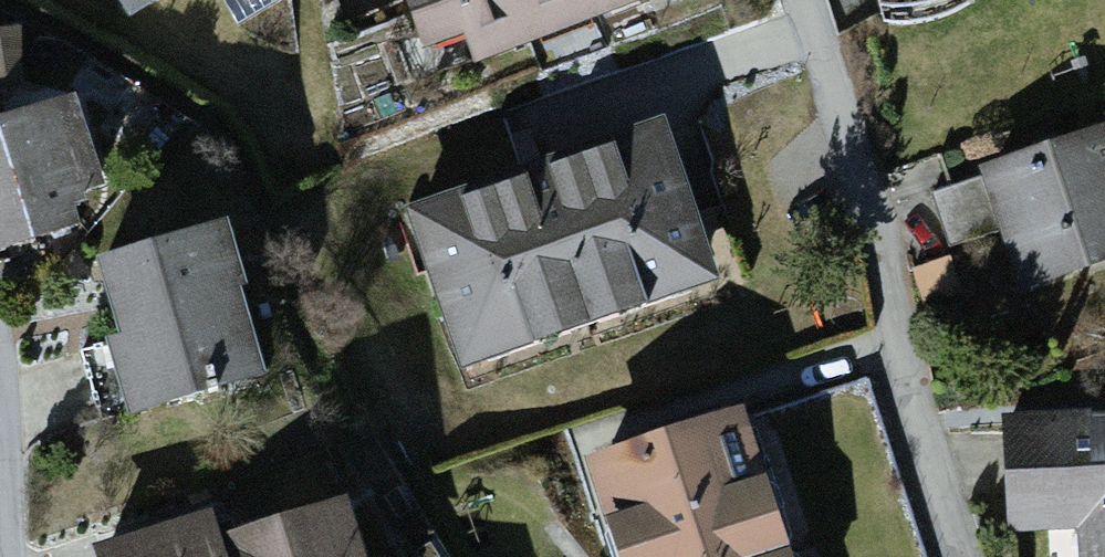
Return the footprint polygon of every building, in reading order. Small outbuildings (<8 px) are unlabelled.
[(132,27),(179,0),(116,0),(132,27)] [(433,70),(465,57),(476,86),(665,10),(661,0),(405,0),(433,70)] [(0,129),(0,261),(116,225),(78,105),(0,129)] [(668,127),(410,217),(468,383),(727,293),(668,127)] [(988,173),(1032,299),(1104,273),(1104,131),(988,173)] [(229,227),(97,260),(138,418),(270,385),(229,227)] [(589,463),(620,556),(796,556),(748,411),(589,463)] [(1005,419),(1014,539),(1087,534),(1089,556),(1104,556),(1104,412),(1005,419)] [(96,554),(97,556),(380,556),(360,494),(230,536),(223,514),(96,554)]
